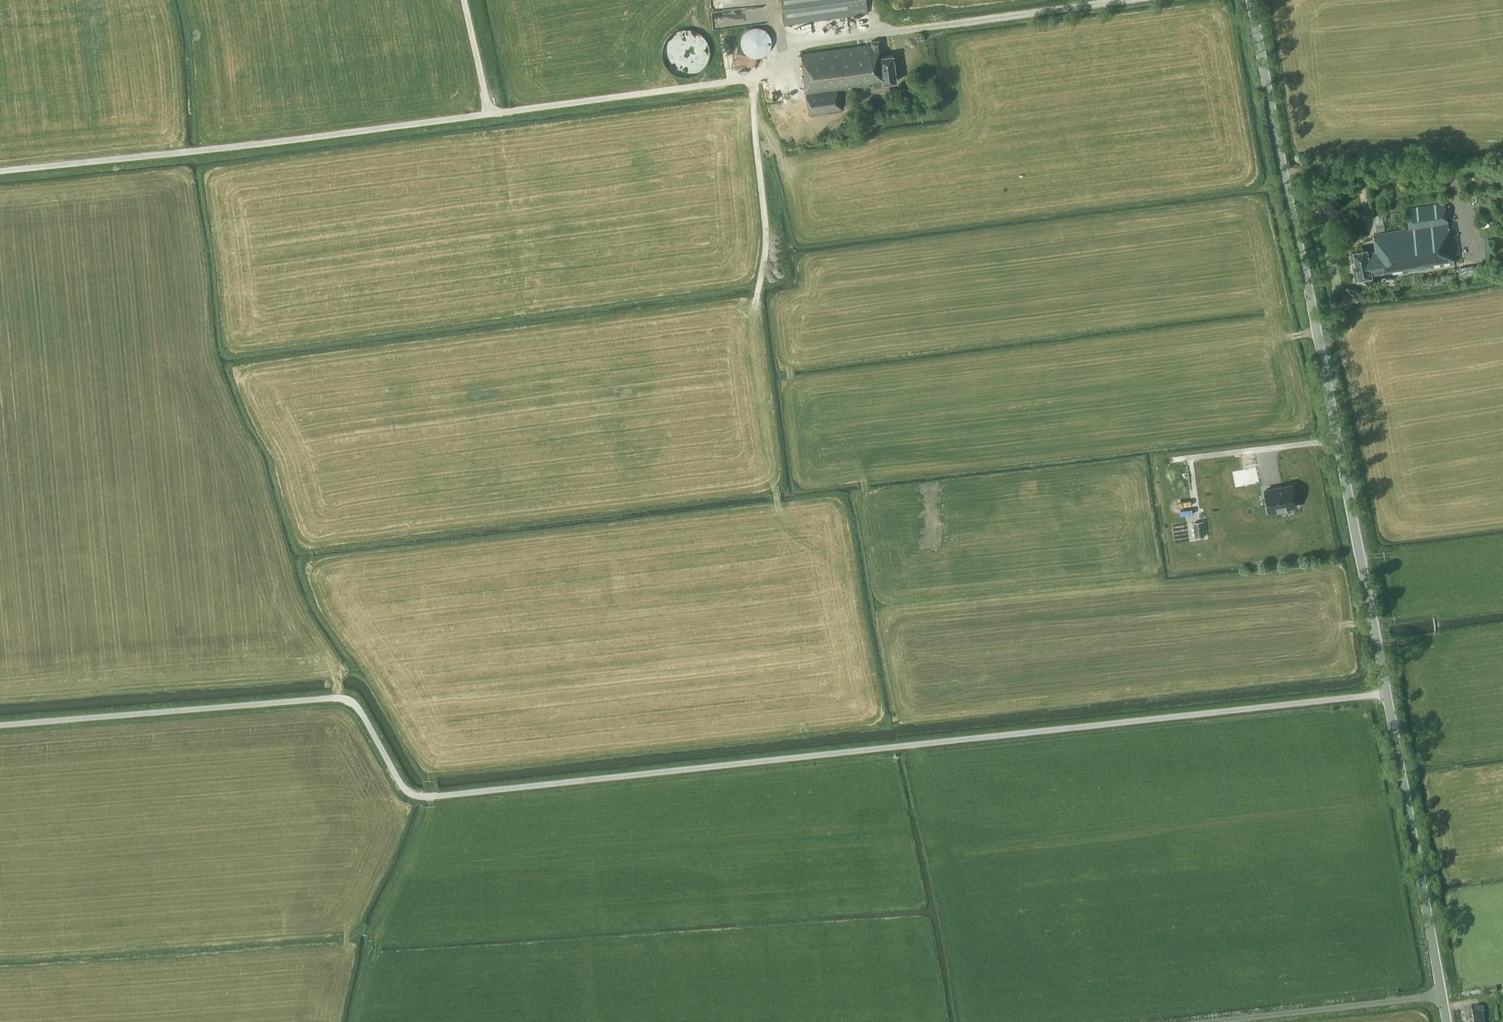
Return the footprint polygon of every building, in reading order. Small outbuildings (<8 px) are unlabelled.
[(866,0),(782,0),(784,23),(868,12),(866,0)] [(743,27),(745,55),(768,54),(766,26),(743,27)] [(670,30),(666,68),(696,72),(696,64),(704,65),(708,35),(670,30)] [(881,51),(879,40),(871,41),(872,44),(801,53),(808,113),(841,109),(838,89),(869,85),(868,81),(873,81),(874,86),(883,85),(882,83),(896,81),(892,55),(880,56),(880,51),(881,51)] [(1455,263),(1445,203),(1406,209),(1409,228),(1373,234),(1376,250),(1368,252),(1368,249),(1354,251),(1358,278),(1373,276),(1372,274),(1384,272),(1384,274),(1455,263)] [(1263,478),(1239,481),(1241,498),(1265,495),(1263,478)] [(1298,493),(1270,497),(1272,519),(1300,515),(1298,493)] [(1180,513),(1194,512),(1193,498),(1180,499),(1180,513)] [(1196,537),(1204,536),(1202,521),(1194,522),(1196,537)] [(1496,992),(1496,987),(1487,988),(1488,993),(1479,995),(1479,1000),(1480,1004),(1483,1004),(1482,999),(1492,997),(1493,1000),(1497,1000),(1495,992),(1496,992)] [(1481,1008),(1461,1011),(1463,1021),(1483,1021),(1481,1008)]
